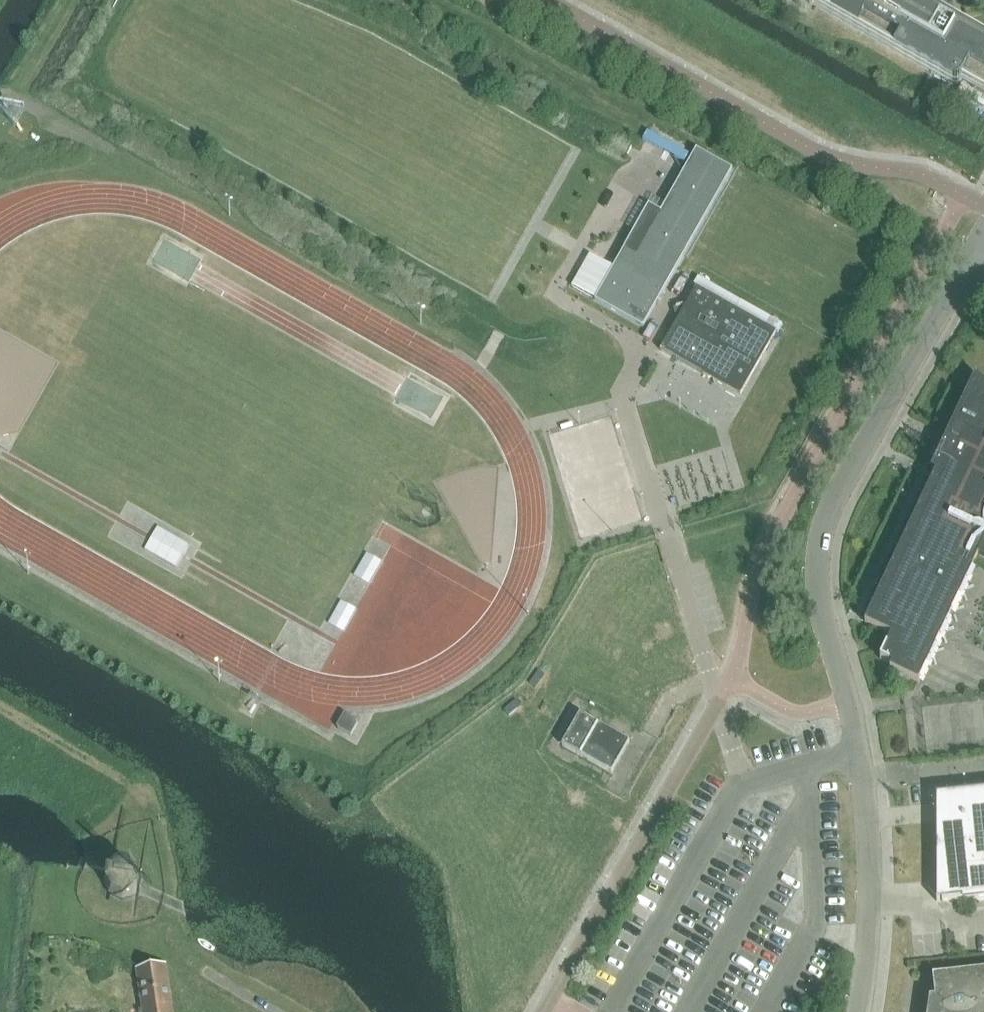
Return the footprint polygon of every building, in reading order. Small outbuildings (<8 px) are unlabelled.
[(807,1),(810,3),(953,85),(955,86),(958,86),(960,84),(961,83),(962,82),(983,94),(983,41),(958,27),(951,0),(806,0),(807,1)] [(625,246),(595,300),(638,324),(643,327),(673,274),(733,169),(696,149),(661,211),(659,210),(649,205),(631,236),(625,246)] [(680,315),(660,350),(740,396),(776,332),(696,287),(687,304),(676,306),(677,308),(678,307),(680,315)] [(979,381),(944,455),(939,452),(934,463),(936,464),(932,471),(936,472),(865,623),(892,636),(887,646),(880,659),(890,664),(892,665),(890,669),(919,683),(978,556),(983,559),(983,387),(979,381)] [(630,743),(580,714),(562,746),(612,774),(630,743)] [(942,901),(983,897),(983,790),(946,794),(946,796),(949,820),(937,821),(942,846),(937,847),(942,873),(937,873),(942,901)] [(108,894),(123,900),(138,895),(145,881),(139,866),(125,858),(110,864),(103,879),(108,894)] [(935,997),(930,998),(928,1011),(983,1011),(983,971),(933,976),(935,997)]
